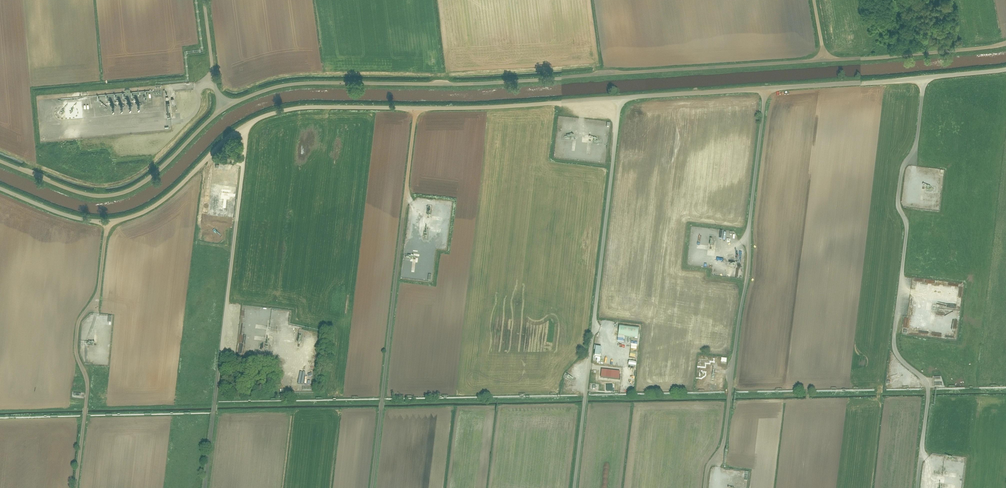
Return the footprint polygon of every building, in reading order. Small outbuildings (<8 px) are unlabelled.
[(421,208),(423,202),(414,199),(411,205),(415,206),(413,212),(416,213),(414,218),(420,220),(423,212),(419,210),(420,207),(421,208)] [(638,337),(638,335),(638,333),(638,332),(637,331),(636,331),(635,330),(633,330),(631,331),(629,332),(628,334),(628,335),(629,337),(629,338),(630,339),(631,340),(633,340),(634,340),(636,340),(637,339),(638,337)] [(635,352),(635,350),(635,348),(634,347),(634,346),(632,345),(631,345),(629,344),(628,345),(626,346),(625,347),(625,348),(625,350),(625,352),(626,353),(626,354),(628,355),(629,355),(630,355),(631,355),(632,355),(633,354),(634,353),(635,352)] [(617,370),(599,368),(598,378),(616,379),(617,370)]
